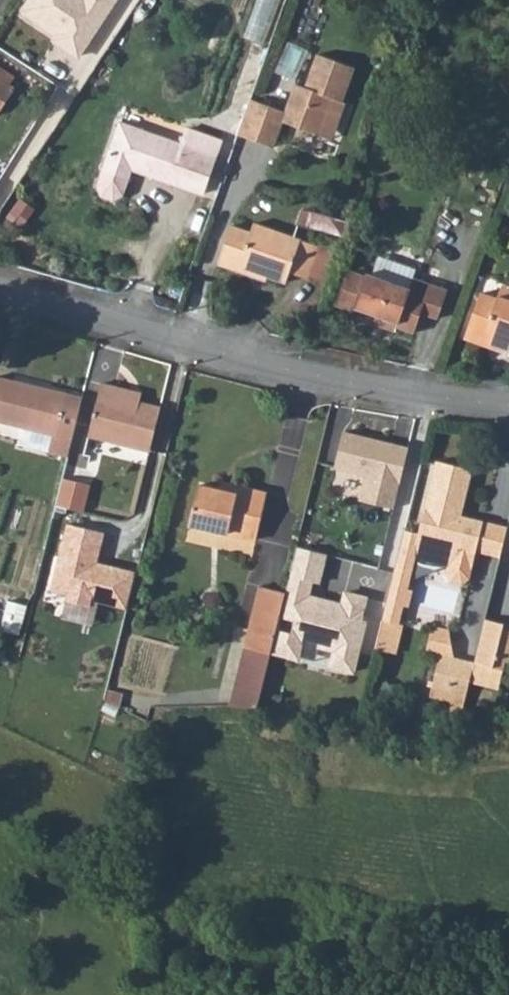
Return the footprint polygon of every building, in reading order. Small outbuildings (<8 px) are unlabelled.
[(19,11),(53,33),(49,39),(79,58),(117,0),(26,0),(19,11)] [(252,35),(274,40),(283,0),(259,0),(252,35)] [(283,119),(319,132),(332,137),(344,100),(342,99),(354,65),(317,52),(305,84),(295,81),(285,109),(251,97),(238,132),(273,145),(283,119)] [(13,76),(0,68),(0,77),(9,83),(13,76)] [(9,83),(0,77),(0,110),(15,87),(9,83)] [(202,193),(220,140),(185,128),(180,143),(119,122),(96,188),(99,195),(113,200),(120,196),(131,168),(202,193)] [(28,222),(37,204),(21,195),(11,213),(28,222)] [(347,234),(351,216),(313,209),(309,227),(347,234)] [(308,278),(318,246),(252,222),(249,231),(230,224),(217,262),(236,269),(238,265),(286,281),(289,271),(308,278)] [(318,246),(308,278),(326,284),(337,252),(318,246)] [(447,289),(412,278),(409,287),(365,272),(364,275),(347,269),(336,304),(364,314),(364,319),(395,330),(397,325),(413,332),(420,311),(437,317),(447,289)] [(501,287),(498,296),(508,300),(508,290),(501,287)] [(498,296),(497,298),(479,292),(467,329),(491,338),(490,343),(508,349),(508,347),(508,300),(498,296)] [(507,352),(508,349),(490,343),(491,338),(467,329),(464,337),(507,352)] [(82,395),(67,392),(66,396),(25,386),(26,382),(0,376),(0,422),(56,435),(52,451),(67,455),(82,395)] [(66,396),(67,392),(26,382),(25,386),(66,396)] [(160,407),(138,401),(129,399),(130,390),(99,382),(87,435),(149,451),(160,407)] [(129,399),(138,401),(140,393),(130,390),(129,399)] [(347,426),(338,462),(370,470),(363,494),(396,503),(412,443),(347,426)] [(494,508),(508,510),(508,450),(501,449),(494,508)] [(479,546),(486,516),(465,511),(460,510),(462,499),(467,501),(477,465),(439,456),(421,533),(404,529),(383,618),(401,624),(414,561),(448,566),(447,573),(452,582),(463,584),(471,579),(479,546)] [(87,508),(93,480),(63,474),(58,503),(87,508)] [(218,481),(217,488),(236,493),(238,486),(218,481)] [(197,484),(188,523),(255,539),(266,494),(238,486),(236,493),(217,488),(197,484)] [(508,533),(508,522),(486,516),(479,546),(505,552),(508,533)] [(67,524),(51,584),(68,589),(65,599),(88,605),(90,599),(126,608),(135,572),(111,566),(106,569),(95,566),(104,533),(67,524)] [(297,543),(290,572),(311,577),(319,579),(327,550),(297,543)] [(311,577),(290,572),(285,591),(280,613),(294,616),(291,629),(276,625),(271,647),(298,654),(303,633),(320,637),(318,643),(334,647),(330,663),(354,669),(367,617),(361,615),(367,594),(346,588),(343,601),(307,592),(311,577)] [(254,647),(270,652),(271,647),(276,625),(280,613),(285,591),(259,585),(244,645),(254,647)] [(10,598),(4,627),(22,631),(28,602),(10,598)] [(490,614),(474,662),(482,662),(508,665),(508,624),(508,622),(508,619),(490,614)] [(433,681),(467,689),(474,662),(454,657),(449,630),(433,628),(428,649),(441,653),(433,681)] [(248,679),(263,683),(270,652),(254,647),(248,679)] [(432,688),(466,696),(467,689),(433,681),(432,688)]
